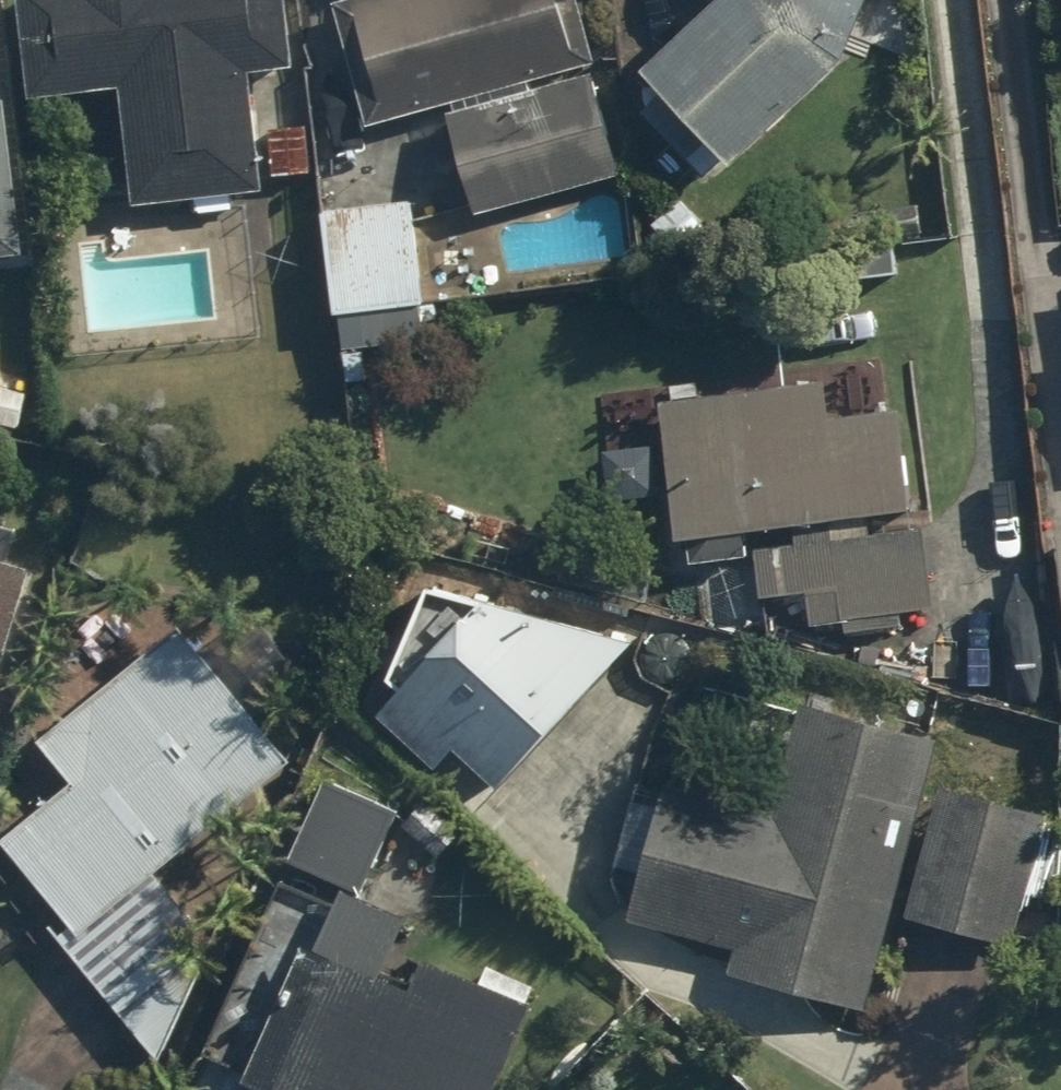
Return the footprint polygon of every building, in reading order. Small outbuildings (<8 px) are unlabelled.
[(25,101),(115,90),(131,209),(259,192),(243,71),(291,65),(282,0),(11,0),(25,101)] [(364,126),(592,62),(574,0),(337,0),(329,2),(364,126)] [(725,168),(838,59),(862,0),(713,0),(634,74),(658,93),(639,111),(702,178),(720,164),(725,168)] [(443,114),(474,217),(618,174),(588,72),(443,114)] [(22,258),(0,106),(0,260),(22,258)] [(332,316),(420,304),(407,202),(319,214),(332,316)] [(808,628),(936,611),(924,522),(871,530),(870,522),(913,516),(897,406),(828,415),(824,381),(656,404),(675,537),(687,535),(691,561),(742,554),(739,535),(790,528),(792,545),(753,550),(760,597),(803,591),(808,628)] [(30,572),(0,563),(0,674),(30,572)] [(449,749),(495,791),(630,641),(479,604),(378,715),(434,765),(449,749)] [(156,1058),(207,942),(154,877),(292,766),(254,719),(300,682),(262,635),(175,626),(36,746),(68,783),(0,842),(0,853),(71,934),(58,945),(156,1058)] [(726,975),(862,1010),(931,741),(799,707),(771,814),(656,784),(620,923),(732,951),(726,975)] [(287,864),(358,894),(394,810),(322,780),(287,864)] [(1043,815),(937,786),(901,917),(1007,946),(1043,815)] [(268,1089),(496,1089),(533,1003),(415,953),(402,984),(381,976),(405,917),(339,889),(311,954),(300,949),(245,1080),(268,1089)]
